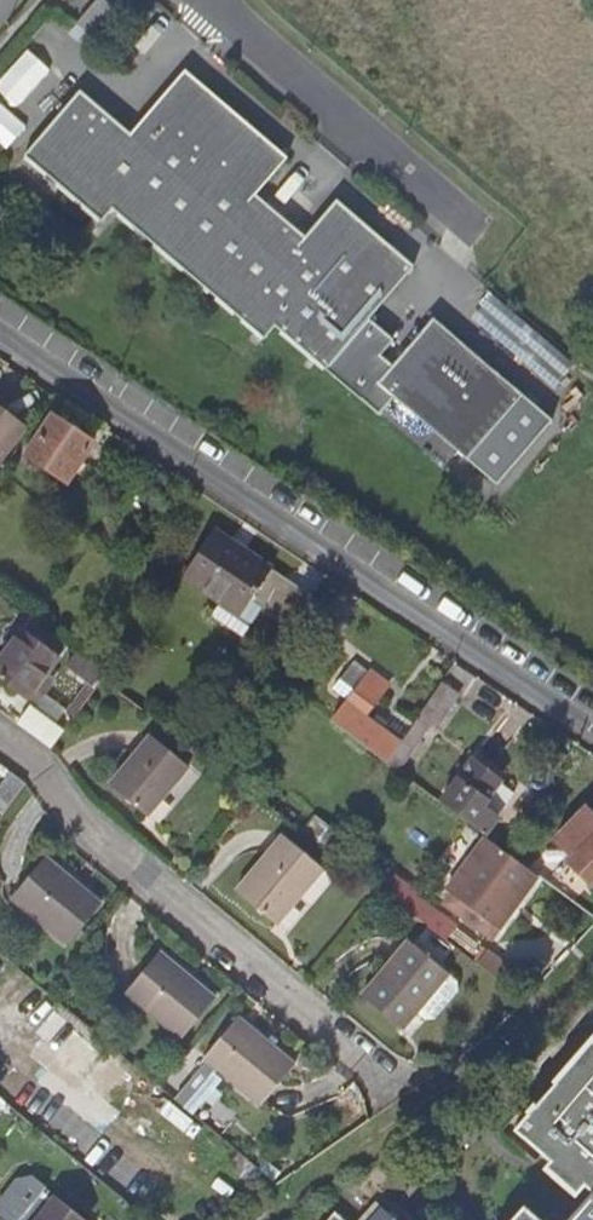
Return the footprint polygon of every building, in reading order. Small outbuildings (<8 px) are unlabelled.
[(113,10),(102,0),(99,0),(78,24),(91,36),(113,10)] [(0,79),(0,86),(19,104),(53,67),(30,47),(0,79)] [(173,86),(131,135),(80,93),(24,158),(102,224),(113,211),(264,341),(277,327),(327,371),(358,334),(379,352),(390,339),(369,321),(414,268),(336,202),(298,246),(249,205),(288,160),(204,88),(196,98),(184,88),(180,93),(173,86)] [(572,365),(491,298),(472,321),(552,388),(572,365)] [(406,352),(405,351),(394,364),(395,365),(378,385),(396,401),(467,462),(523,397),(433,320),(406,352)] [(358,334),(327,371),(382,418),(396,401),(378,385),(395,365),(394,364),(392,366),(378,354),(379,352),(358,334)] [(406,350),(392,337),(390,339),(379,352),(378,354),(392,366),(394,364),(405,351),(406,350)] [(554,424),(523,397),(467,462),(499,489),(554,424)] [(1,473),(32,431),(0,408),(0,472),(1,473)] [(32,456),(59,476),(72,485),(99,444),(60,417),(32,456)] [(261,610),(280,580),(280,579),(268,571),(270,569),(213,529),(181,576),(238,614),(247,601),(261,610)] [(290,628),(292,625),(309,600),(280,580),(261,610),(290,628)] [(309,600),(292,625),(325,646),(344,618),(312,595),(309,600)] [(28,632),(0,670),(0,673),(34,698),(64,659),(28,632)] [(335,723),(386,761),(401,740),(368,715),(390,685),(355,659),(333,689),(350,702),(335,723)] [(442,681),(387,763),(399,771),(429,726),(442,721),(461,694),(442,681)] [(26,727),(58,751),(70,735),(37,711),(26,727)] [(150,737),(113,782),(151,813),(188,767),(150,737)] [(442,803),(486,836),(498,820),(484,810),(512,773),(482,751),(442,803)] [(560,843),(576,859),(571,865),(592,885),(592,814),(590,811),(560,843)] [(277,924),(322,869),(281,836),(237,891),(277,924)] [(459,909),(498,938),(544,879),(492,840),(452,893),(464,902),(459,909)] [(67,945),(100,905),(43,858),(10,899),(67,945)] [(422,918),(482,964),(492,952),(457,925),(459,923),(434,903),(422,918)] [(381,998),(421,1030),(435,1013),(445,1021),(455,1021),(476,994),(475,982),(426,943),(381,998)] [(194,1046),(225,1006),(171,961),(139,1000),(194,1046)] [(188,1106),(206,1122),(234,1088),(227,1082),(230,1076),(274,1112),(306,1073),(250,1026),(218,1066),(220,1067),(188,1106)] [(591,1029),(583,1038),(589,1042),(514,1126),(581,1185),(583,1182),(592,1190),(566,1219),(592,1219),(592,1031),(591,1029)] [(58,1198),(39,1219),(84,1219),(58,1198)] [(526,1205),(513,1219),(543,1219),(526,1205)] [(335,1207),(324,1219),(350,1219),(335,1207)] [(374,1210),(365,1219),(386,1219),(374,1210)]
